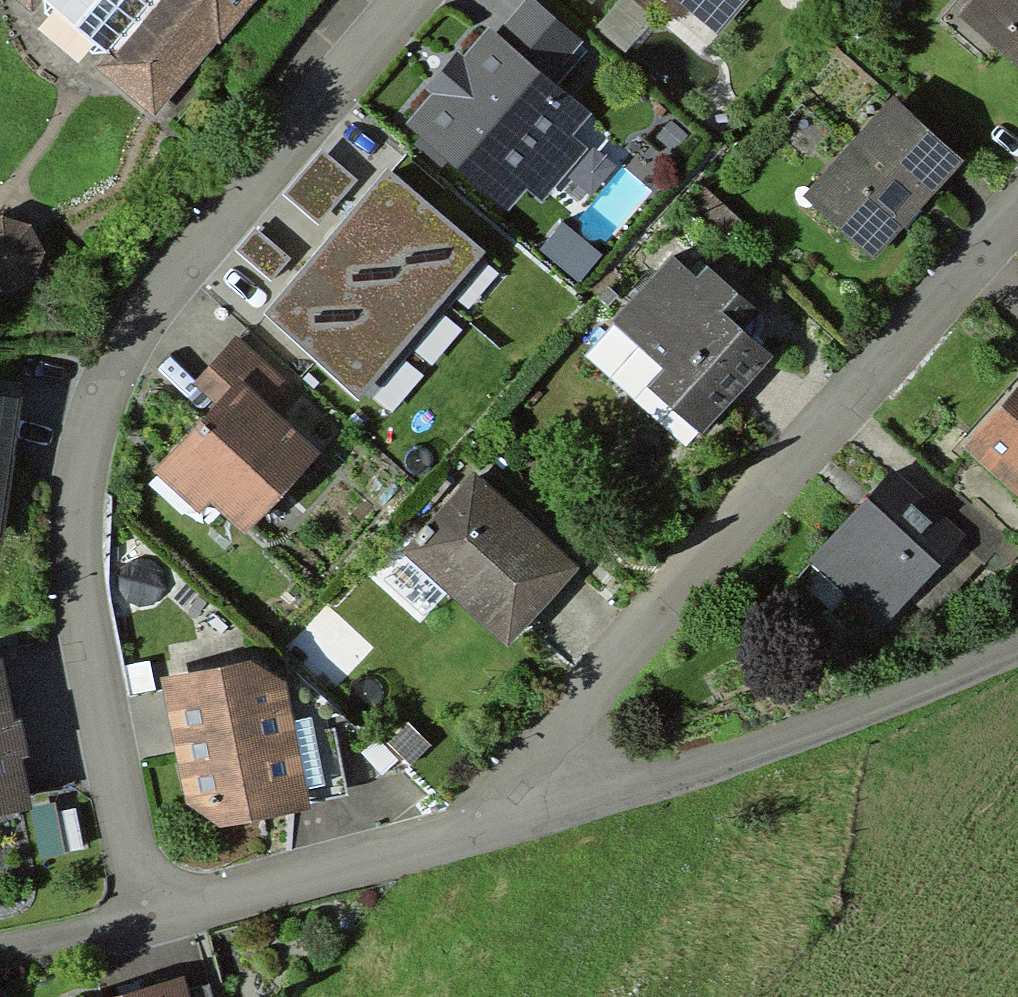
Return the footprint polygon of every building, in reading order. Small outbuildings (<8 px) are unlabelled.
[(25,24),(46,0),(0,0),(0,3),(25,24)] [(257,0),(163,0),(101,72),(155,118),(257,0)] [(590,132),(542,92),(581,46),(528,0),(524,0),(491,38),(482,30),(398,129),(511,225),(590,132)] [(733,0),(681,0),(712,25),(733,0)] [(959,26),(1017,73),(1017,0),(980,0),(959,26)] [(870,263),(960,155),(902,107),(812,215),(870,263)] [(691,439),(760,363),(663,274),(609,332),(659,378),(643,395),(691,439)] [(315,290),(276,332),(306,360),(345,319),(315,290)] [(1017,520),(1017,378),(947,451),(1017,520)] [(249,390),(164,475),(239,549),(324,463),(249,390)] [(0,543),(18,403),(0,401),(0,543)] [(499,649),(573,569),(475,479),(401,559),(499,649)] [(874,479),(790,572),(867,641),(951,547),(874,479)] [(330,633),(307,658),(332,681),(355,655),(330,633)] [(0,669),(0,823),(30,817),(0,669)] [(236,669),(150,687),(177,814),(213,838),(301,820),(274,689),(236,669)] [(139,996),(204,996),(200,982),(139,996)]
